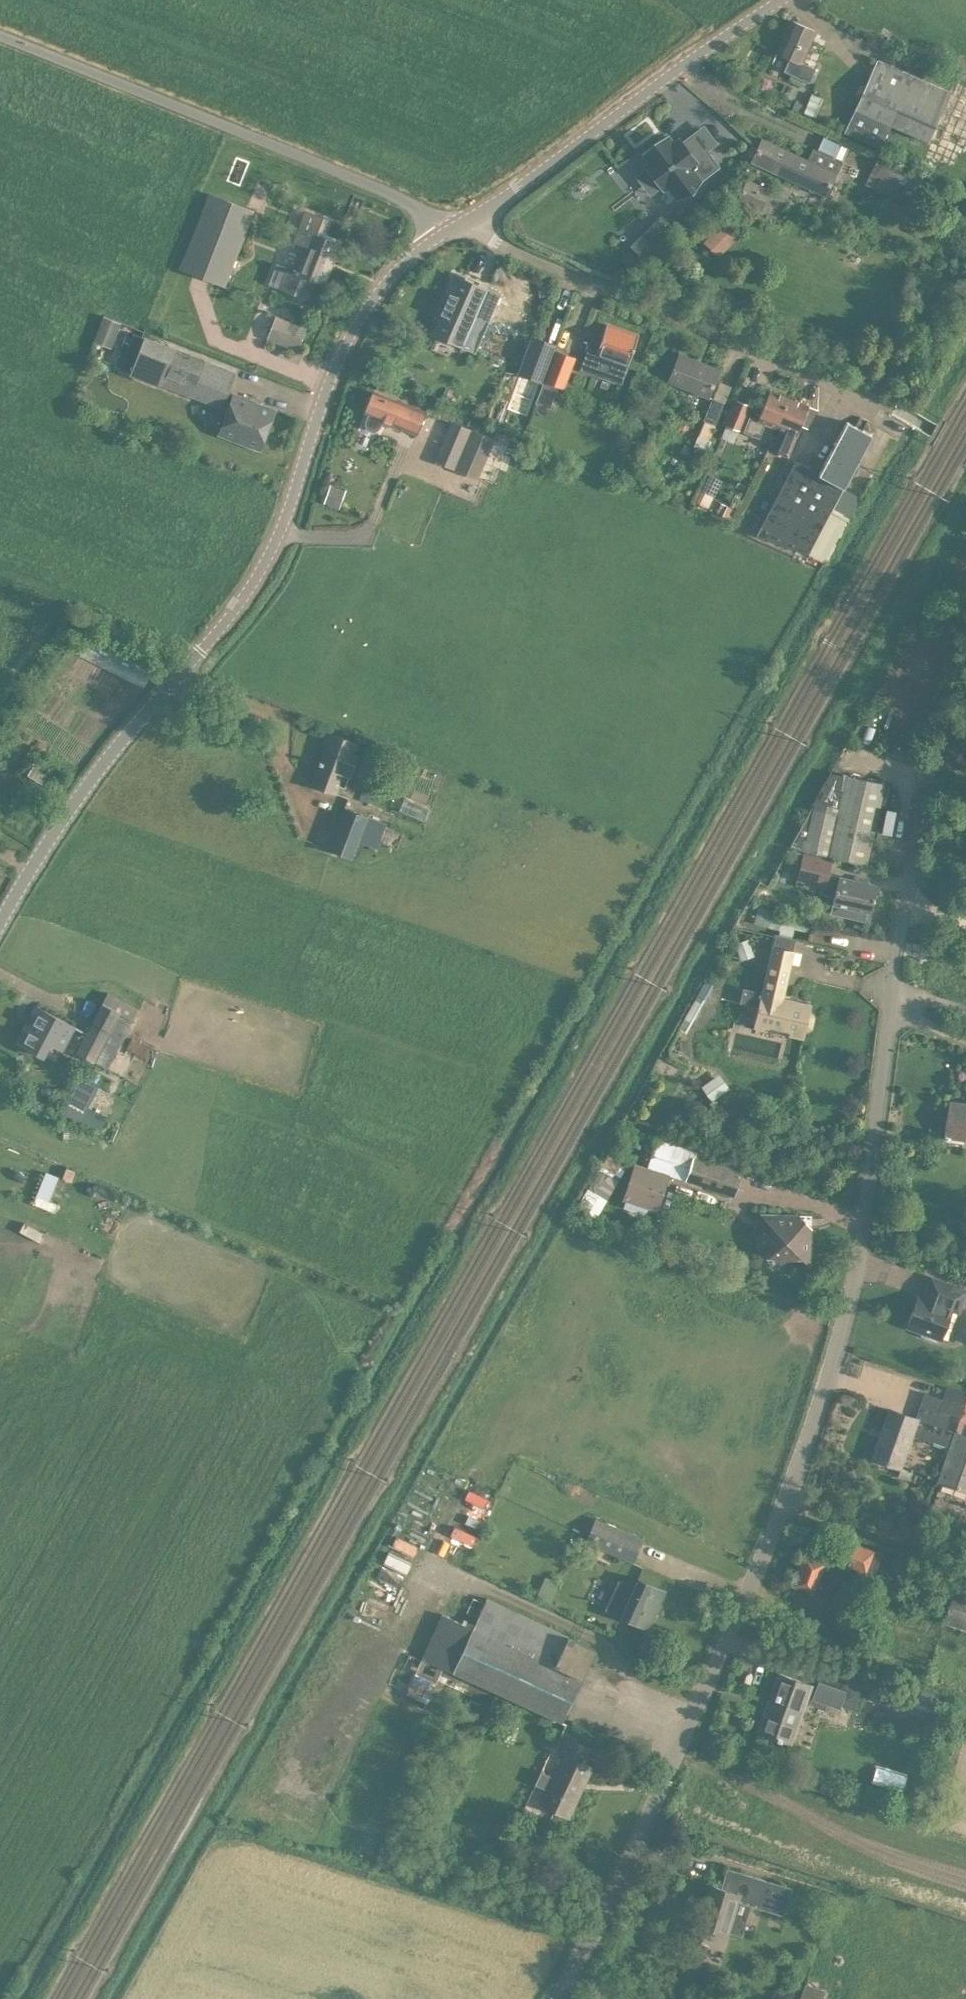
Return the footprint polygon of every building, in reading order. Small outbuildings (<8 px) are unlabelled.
[(787,57),(781,69),(807,80),(813,65),(800,60),(813,27),(789,18),(774,51),(787,57)] [(877,145),(887,121),(926,139),(948,90),(874,57),(843,129),(877,145)] [(820,98),(810,93),(803,110),(812,114),(820,98)] [(714,164),(690,132),(679,140),(676,136),(670,140),(666,134),(640,153),(645,159),(641,162),(660,187),(664,184),(672,195),(714,164)] [(777,173),(824,194),(840,160),(810,146),(805,158),(760,137),(749,161),(777,173)] [(862,182),(899,199),(906,185),(927,195),(935,179),(914,169),(878,151),(862,182)] [(175,269),(223,286),(251,209),(206,191),(175,269)] [(893,204),(890,210),(897,213),(901,203),(889,198),(888,201),(893,204)] [(297,293),(304,274),(321,280),(336,240),(319,234),(325,217),(305,210),(299,226),(296,225),(290,243),(302,248),(295,268),(291,266),(290,267),(278,263),(270,283),(297,293)] [(642,253),(654,242),(643,231),(632,242),(642,253)] [(438,316),(431,331),(472,349),(497,292),(476,283),(463,277),(457,275),(458,274),(456,274),(455,274),(453,273),(438,306),(443,308),(440,316),(438,316)] [(92,338),(91,339),(108,345),(118,320),(101,314),(92,338)] [(265,336),(295,348),(304,325),(274,314),(265,336)] [(581,359),(621,373),(626,361),(626,362),(636,334),(604,323),(598,340),(590,336),(581,359)] [(230,372),(201,360),(134,334),(121,365),(122,370),(133,373),(156,382),(188,395),(193,381),(223,392),(230,372)] [(531,334),(516,371),(538,380),(553,343),(531,334)] [(571,357),(568,356),(553,350),(542,378),(560,386),(571,357)] [(665,380),(706,396),(717,368),(677,351),(665,380)] [(774,426),(786,396),(767,388),(756,417),(747,414),(741,429),(757,436),(763,421),(774,426)] [(398,426),(415,433),(424,409),(398,398),(397,400),(370,390),(363,409),(366,410),(363,418),(362,423),(363,427),(370,430),(374,428),(376,424),(378,420),(397,429),(398,426)] [(217,432),(258,447),(273,408),(233,393),(229,405),(226,405),(217,432)] [(706,440),(713,423),(722,400),(711,396),(702,418),(695,435),(706,440)] [(789,445),(794,434),(799,421),(810,425),(816,410),(804,406),(805,404),(786,396),(774,426),(784,430),(776,450),(785,454),(788,445),(789,445)] [(731,442),(737,428),(747,403),(735,398),(724,423),(718,437),(731,442)] [(848,516),(830,506),(869,432),(861,428),(866,419),(858,415),(853,423),(845,419),(816,472),(793,460),(753,533),(806,551),(823,562),(848,516)] [(492,439),(449,420),(431,460),(474,479),(492,439)] [(341,489),(329,484),(323,500),(335,504),(341,489)] [(693,501),(704,506),(710,495),(699,489),(693,501)] [(720,514),(727,517),(732,507),(725,504),(720,514)] [(901,644),(896,652),(906,658),(910,650),(901,644)] [(330,732),(311,783),(333,791),(337,782),(344,785),(356,752),(349,749),(352,741),(330,732)] [(33,764),(28,773),(41,781),(46,772),(33,764)] [(808,807),(788,844),(797,846),(865,861),(883,782),(842,773),(842,774),(834,811),(810,806),(809,807),(808,807)] [(361,785),(356,798),(366,801),(370,788),(361,785)] [(343,805),(327,848),(350,856),(356,840),(375,847),(385,821),(343,805)] [(800,851),(794,879),(824,885),(833,887),(830,901),(828,911),(862,918),(864,909),(868,910),(874,883),(836,874),(827,872),(830,858),(800,851)] [(754,907),(750,922),(769,927),(770,922),(808,932),(811,920),(754,907)] [(741,987),(738,1002),(755,1006),(751,1026),(801,1037),(803,1028),(807,1029),(809,1026),(812,1014),(811,1010),(808,1009),(810,1001),(782,995),(790,959),(793,948),(791,947),(794,936),(774,931),(772,943),(769,942),(767,954),(759,991),(741,987)] [(747,936),(734,941),(740,958),(753,953),(747,936)] [(101,1002),(75,1050),(105,1066),(135,1009),(105,992),(101,1002)] [(34,1005),(15,1040),(40,1053),(49,1035),(63,1043),(73,1025),(59,1018),(34,1005)] [(727,1088),(716,1073),(698,1085),(709,1101),(727,1088)] [(965,1137),(965,1094),(965,1100),(947,1098),(941,1136),(945,1137),(948,1136),(963,1138),(963,1136),(965,1137)] [(647,1162),(684,1174),(692,1149),(655,1137),(647,1162)] [(604,1201),(626,1162),(605,1151),(584,1189),(604,1201)] [(690,1155),(683,1177),(731,1192),(738,1171),(690,1155)] [(632,1164),(621,1199),(654,1209),(665,1174),(632,1164)] [(808,1263),(809,1213),(759,1212),(759,1213),(766,1221),(765,1254),(798,1255),(806,1263),(808,1263)] [(920,1333),(936,1338),(937,1335),(940,1335),(950,1305),(957,1307),(964,1286),(929,1274),(921,1295),(916,1293),(906,1324),(921,1329),(920,1333)] [(887,1406),(869,1456),(900,1466),(911,1433),(946,1445),(952,1428),(943,1426),(948,1413),(959,1417),(964,1403),(961,1402),(964,1391),(944,1385),(940,1394),(936,1410),(917,1404),(913,1415),(887,1406)] [(935,1479),(965,1490),(965,1433),(952,1428),(946,1445),(935,1479)] [(594,1517),(584,1539),(630,1560),(640,1538),(594,1517)] [(841,1535),(831,1563),(838,1566),(835,1575),(858,1583),(871,1546),(841,1535)] [(827,1597),(835,1575),(838,1566),(831,1563),(823,1560),(828,1549),(805,1540),(789,1583),(827,1597)] [(557,1582),(542,1575),(533,1595),(548,1602),(557,1582)] [(605,1607),(646,1626),(663,1588),(636,1576),(632,1586),(618,1579),(605,1607)] [(965,1628),(965,1589),(953,1585),(941,1621),(965,1628)] [(420,1656),(425,1658),(450,1670),(560,1721),(594,1646),(485,1595),(471,1625),(439,1611),(420,1656)] [(896,1654),(884,1650),(881,1658),(893,1662),(896,1654)] [(819,1667),(815,1681),(809,1696),(835,1705),(837,1701),(850,1706),(859,1680),(819,1667)] [(755,1729),(790,1741),(811,1683),(775,1671),(755,1729)] [(551,1774),(539,1769),(533,1782),(545,1788),(539,1801),(567,1815),(590,1764),(581,1760),(588,1746),(565,1735),(557,1750),(562,1752),(551,1774)] [(696,1920),(694,1920),(689,1937),(722,1947),(727,1931),(739,1935),(749,1902),(781,1912),(789,1886),(764,1878),(726,1867),(720,1886),(708,1882),(696,1920)] [(797,1998),(820,1998),(823,1989),(803,1982),(797,1998)]
